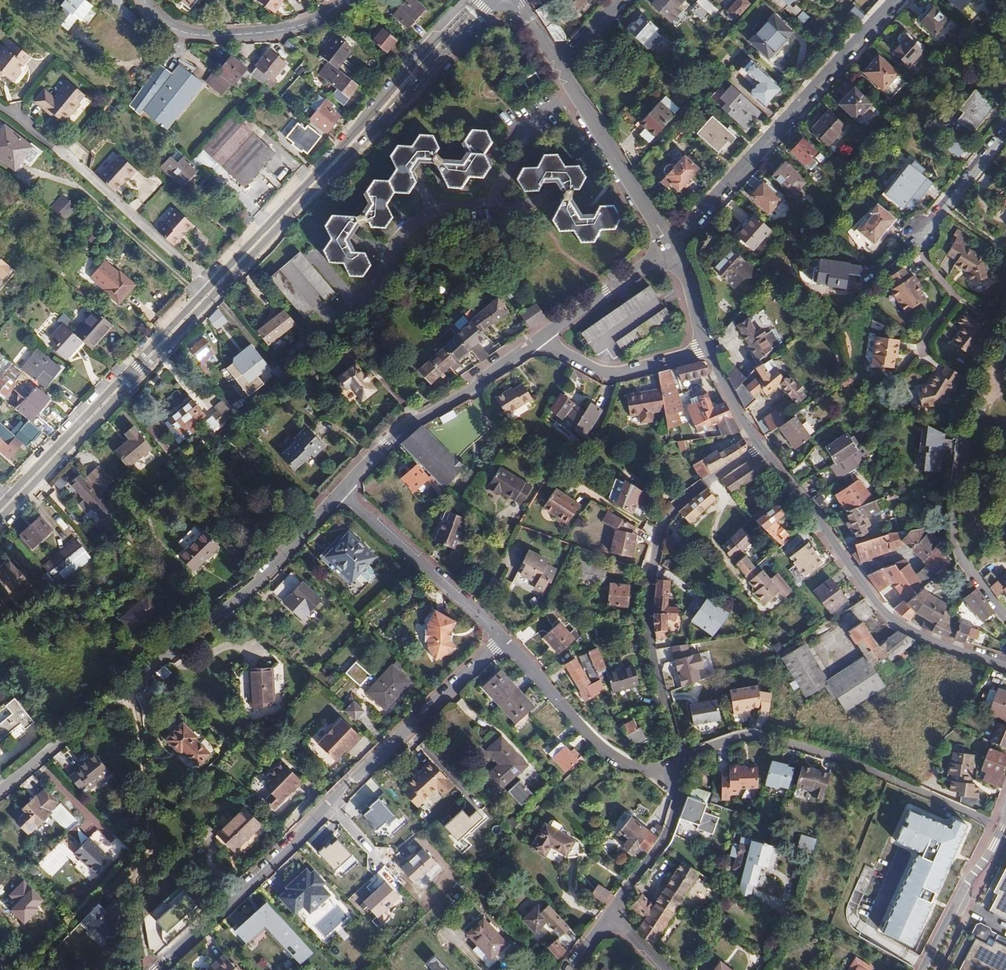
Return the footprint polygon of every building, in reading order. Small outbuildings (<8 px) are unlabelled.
[(60,2),(51,13),(63,23),(72,13),(74,15),(86,0),(58,0),(60,2)] [(281,12),(288,0),(260,0),(281,12)] [(429,20),(434,15),(417,0),(401,20),(415,31),(427,17),(429,20)] [(577,9),(578,8),(582,11),(588,4),(584,1),(585,0),(567,0),(577,9)] [(674,12),(679,7),(677,5),(681,0),(661,0),(674,12)] [(713,17),(718,11),(706,0),(697,0),(696,2),(711,15),(713,17)] [(739,12),(750,0),(735,0),(731,5),(739,12)] [(801,24),(808,16),(795,4),(792,6),(787,2),(789,0),(769,0),(780,10),(783,7),(801,24)] [(970,2),(975,10),(984,6),(980,0),(974,0),(970,2)] [(711,15),(696,2),(690,8),(705,21),(711,15)] [(856,23),(863,15),(852,5),(845,13),(856,23)] [(919,22),(933,34),(945,20),(932,8),(919,22)] [(634,17),(625,27),(641,43),(655,28),(640,15),(636,19),(634,17)] [(750,41),(769,58),(792,33),(773,16),(750,41)] [(549,33),(554,41),(564,40),(567,37),(562,28),(556,29),(549,33)] [(400,42),(387,31),(377,43),(390,54),(400,42)] [(355,45),(340,32),(324,51),(336,62),(341,66),(346,60),(345,57),(355,45)] [(892,50),(908,65),(921,50),(907,38),(910,35),(907,32),(903,32),(900,33),(897,37),(897,40),(899,43),(892,50)] [(828,52),(830,52),(837,46),(827,37),(820,44),(828,52)] [(0,55),(0,77),(3,72),(7,75),(8,73),(18,81),(25,74),(24,71),(28,67),(27,64),(33,58),(17,45),(11,52),(6,48),(0,55)] [(648,49),(654,55),(658,51),(652,45),(648,49)] [(273,81),(274,82),(289,65),(272,51),(257,68),(260,70),(273,81)] [(878,85),(882,89),(896,73),(877,56),(861,74),(876,87),(878,85)] [(185,65),(197,74),(203,68),(189,60),(185,65)] [(249,71),(236,60),(224,73),(225,74),(238,85),(249,71)] [(748,92),(763,106),(780,88),(749,60),(741,69),(756,83),(748,92)] [(334,75),(333,74),(330,77),(355,98),(365,86),(341,66),(336,62),(331,67),(337,72),(334,75)] [(146,84),(151,88),(169,69),(164,64),(146,84)] [(141,115),(147,108),(150,111),(170,129),(207,86),(184,66),(176,75),(169,69),(151,88),(146,84),(128,104),(141,115)] [(211,82),(217,87),(222,82),(220,80),(225,74),(224,73),(220,70),(211,82)] [(260,70),(255,76),(267,87),(268,86),(273,81),(260,70)] [(535,71),(523,78),(528,87),(540,79),(535,71)] [(222,82),(217,87),(229,97),(238,85),(225,74),(220,80),(222,82)] [(39,104),(53,117),(56,113),(62,118),(69,124),(84,106),(82,104),(89,97),(71,83),(57,99),(49,92),(39,104)] [(743,128),(759,111),(731,85),(720,97),(725,103),(721,107),(743,128)] [(836,101),(853,117),(867,101),(850,85),(836,101)] [(959,109),(950,120),(960,127),(963,125),(971,131),(988,110),(986,109),(990,103),(973,90),(958,108),(959,109)] [(715,102),(721,107),(725,103),(720,97),(715,102)] [(639,132),(647,141),(673,114),(660,101),(640,122),(644,126),(639,132)] [(334,109),(336,107),(330,102),(314,120),(331,134),(345,118),(334,109)] [(141,115),(144,117),(150,111),(147,108),(141,115)] [(811,127),(828,143),(845,126),(827,109),(811,127)] [(939,133),(950,120),(939,110),(928,124),(939,133)] [(62,118),(56,113),(53,117),(58,122),(62,118)] [(278,152),(236,115),(206,148),(248,184),(278,152)] [(697,133),(717,152),(727,141),(731,144),(736,139),(712,116),(697,133)] [(7,126),(0,135),(0,157),(17,171),(34,148),(7,126)] [(311,153),(324,138),(311,126),(295,145),(305,153),(308,151),(311,153)] [(462,138),(469,151),(482,151),(489,141),(483,128),(470,127),(462,138)] [(945,146),(958,156),(966,146),(953,136),(945,146)] [(790,151),(804,163),(815,151),(802,139),(790,151)] [(39,147),(27,162),(32,166),(44,151),(39,147)] [(469,151),(460,163),(466,174),(480,176),(488,165),(481,152),(482,151),(469,151)] [(163,167),(183,185),(200,167),(194,161),(186,155),(179,163),(172,157),(163,167)] [(535,156),(529,169),(537,180),(552,179),(557,167),(549,155),(535,156)] [(127,183),(125,181),(130,175),(134,179),(141,171),(123,156),(104,178),(119,192),(127,183)] [(665,174),(662,178),(668,184),(670,183),(677,190),(681,185),(684,188),(688,184),(685,181),(697,169),(683,156),(673,167),(668,165),(665,167),(664,170),(664,172),(665,174)] [(466,174),(460,163),(446,162),(439,172),(444,185),(458,186),(466,174)] [(771,175),(784,187),(796,175),(783,162),(771,175)] [(558,167),(557,167),(552,179),(559,191),(573,189),(579,177),(572,166),(558,167)] [(394,167),(387,178),(393,191),(407,192),(415,180),(408,168),(394,167)] [(875,187),(905,212),(916,200),(911,196),(916,189),(891,168),(875,187)] [(537,180),(529,169),(516,171),(510,183),(518,194),(532,193),(537,180)] [(130,175),(125,181),(127,183),(129,185),(134,179),(130,175)] [(754,176),(748,182),(753,187),(759,181),(754,176)] [(365,190),(371,201),(385,202),(393,191),(387,178),(374,178),(365,190)] [(668,184),(662,178),(659,181),(665,187),(668,184)] [(997,198),(1005,187),(994,178),(986,189),(997,198)] [(780,199),(773,193),(770,190),(772,187),(764,180),(750,196),(767,212),(780,199)] [(52,206),(66,220),(78,208),(65,194),(52,206)] [(385,202),(371,201),(363,214),(369,225),(384,226),(391,215),(385,202)] [(587,217),(596,228),(610,227),(616,215),(607,203),(594,205),(587,217)] [(889,227),(895,219),(877,204),(870,213),(872,214),(858,231),(873,244),(888,226),(889,227)] [(554,233),(568,231),(574,218),(566,207),(552,208),(546,221),(554,233)] [(163,231),(179,245),(197,223),(180,208),(169,220),(171,222),(163,231)] [(323,224),(330,237),(343,237),(350,226),(344,212),(331,212),(323,224)] [(258,218),(253,214),(245,223),(250,227),(258,218)] [(735,234),(751,248),(768,229),(753,215),(735,234)] [(574,218),(568,231),(569,231),(576,242),(590,240),(596,228),(587,217),(574,218)] [(343,237),(330,237),(322,248),(328,260),(342,261),(349,249),(343,237)] [(969,274),(970,283),(989,279),(985,259),(964,248),(967,243),(956,237),(946,254),(957,261),(954,265),(969,274)] [(349,249),(342,261),(348,274),(362,274),(369,263),(363,250),(349,249)] [(299,250),(270,276),(305,317),(335,290),(299,250)] [(749,277),(754,271),(730,250),(713,268),(733,286),(741,277),(749,277)] [(9,280),(18,270),(0,254),(0,282),(5,276),(9,280)] [(136,285),(105,259),(90,277),(119,303),(136,285)] [(848,263),(830,260),(826,284),(844,287),(848,263)] [(924,301),(919,292),(915,286),(917,284),(912,276),(908,278),(902,269),(888,277),(894,287),(888,290),(903,314),(924,301)] [(646,284),(578,332),(593,354),(604,347),(611,357),(669,316),(646,284)] [(468,350),(479,363),(489,356),(477,342),(481,339),(478,336),(483,332),(490,326),(495,331),(498,329),(497,327),(502,322),(499,319),(508,311),(496,298),(484,308),(469,321),(470,323),(455,336),(468,350)] [(533,306),(518,316),(528,328),(544,317),(534,305),(533,306)] [(449,307),(438,317),(443,323),(454,312),(449,307)] [(208,318),(218,330),(229,321),(220,309),(208,318)] [(298,324),(284,309),(257,329),(268,343),(293,323),(295,325),(298,324)] [(969,352),(988,326),(966,309),(958,319),(964,323),(953,340),(969,352)] [(82,335),(97,349),(116,327),(101,314),(82,335)] [(734,323),(731,319),(716,336),(720,343),(736,332),(733,328),(736,327),(756,357),(770,348),(769,345),(776,341),(767,328),(762,332),(759,327),(754,330),(745,317),(734,323)] [(55,341),(75,359),(89,343),(72,328),(70,326),(55,341)] [(437,341),(442,346),(454,335),(450,330),(437,341)] [(468,350),(455,336),(454,335),(442,346),(455,361),(468,350)] [(212,347),(204,337),(191,347),(197,355),(208,347),(210,349),(212,347)] [(871,363),(870,369),(890,372),(892,362),(894,362),(896,343),(867,340),(864,362),(871,363)] [(260,375),(272,368),(256,343),(231,359),(234,363),(228,367),(248,397),(267,385),(260,375)] [(442,346),(417,369),(431,383),(440,375),(442,377),(445,374),(443,372),(450,366),(455,361),(442,346)] [(69,371),(42,349),(25,369),(27,370),(39,380),(50,389),(59,379),(60,380),(69,371)] [(766,369),(760,361),(755,365),(754,366),(753,367),(759,375),(755,379),(753,377),(744,385),(747,388),(738,396),(743,408),(756,397),(752,393),(761,387),(766,393),(780,382),(795,400),(803,392),(801,389),(804,386),(796,376),(792,379),(789,375),(787,377),(785,373),(782,375),(772,364),(766,369)] [(699,362),(675,368),(679,380),(710,372),(707,365),(699,362)] [(740,380),(744,376),(734,365),(727,372),(734,389),(738,383),(740,380)] [(957,385),(963,375),(948,365),(941,375),(937,372),(928,387),(919,389),(923,408),(941,403),(954,383),(957,385)] [(20,377),(31,388),(39,380),(27,370),(20,377)] [(668,370),(656,373),(660,388),(664,410),(665,413),(678,411),(681,410),(668,370)] [(34,420),(48,405),(49,406),(55,400),(41,387),(36,393),(33,391),(29,395),(16,383),(17,381),(6,372),(0,379),(0,390),(34,420)] [(352,372),(336,387),(344,396),(349,391),(362,405),(373,395),(365,386),(366,385),(367,384),(367,383),(367,382),(366,381),(366,380),(365,380),(364,380),(363,380),(362,380),(361,381),(360,381),(352,372)] [(561,384),(556,391),(582,409),(587,402),(561,384)] [(510,388),(494,399),(506,416),(531,399),(521,385),(512,391),(510,388)] [(664,410),(660,388),(644,391),(644,392),(636,393),(636,391),(626,392),(629,413),(638,413),(639,421),(653,420),(652,411),(664,410)] [(556,391),(546,408),(557,416),(560,413),(573,422),(571,425),(581,433),(597,408),(587,402),(582,409),(556,391)] [(698,433),(732,416),(725,402),(713,408),(706,395),(697,398),(699,401),(686,407),(698,433)] [(235,409),(225,397),(215,405),(218,410),(204,421),(211,429),(235,409)] [(165,414),(146,429),(155,440),(169,429),(175,436),(180,432),(181,433),(189,426),(200,438),(207,432),(201,425),(200,426),(195,421),(204,414),(192,399),(169,418),(165,414)] [(581,433),(584,435),(600,411),(597,408),(581,433)] [(445,424),(459,416),(455,410),(441,417),(445,424)] [(680,423),(678,411),(665,413),(667,426),(680,423)] [(773,411),(757,422),(763,433),(769,430),(772,428),(780,422),(773,411)] [(803,440),(787,417),(780,422),(772,428),(788,450),(803,440)] [(30,421),(18,436),(1,422),(0,424),(0,450),(13,460),(26,444),(30,447),(43,431),(30,421)] [(42,429),(52,434),(56,427),(46,422),(42,429)] [(953,441),(928,425),(924,447),(929,448),(928,454),(924,453),(922,470),(939,474),(953,441)] [(152,449),(134,427),(125,434),(128,438),(130,440),(123,446),(115,453),(128,469),(152,449)] [(292,447),(282,454),(295,470),(305,463),(313,455),(315,457),(326,447),(306,428),(296,439),(297,440),(292,447)] [(421,428),(400,446),(431,474),(443,485),(461,465),(421,428)] [(824,447),(834,462),(835,464),(838,462),(848,455),(862,446),(865,444),(861,438),(854,442),(850,436),(846,438),(843,434),(824,447)] [(692,467),(700,479),(717,469),(736,458),(744,451),(745,443),(743,438),(715,455),(713,452),(692,467)] [(684,440),(677,441),(679,451),(686,450),(684,440)] [(862,446),(848,455),(838,462),(835,464),(834,462),(830,464),(837,480),(847,474),(848,473),(856,467),(856,466),(854,464),(857,462),(856,461),(867,453),(862,446)] [(733,471),(720,481),(732,494),(767,471),(769,469),(759,459),(756,458),(733,471)] [(803,462),(797,466),(801,472),(808,467),(803,462)] [(111,480),(96,464),(90,469),(84,476),(93,485),(99,491),(111,480)] [(413,491),(426,479),(414,466),(401,478),(413,491)] [(797,466),(791,470),(795,476),(801,472),(797,466)] [(856,467),(848,473),(865,488),(871,482),(856,467)] [(499,469),(488,489),(500,496),(502,492),(523,505),(533,487),(499,469)] [(426,479),(440,493),(445,487),(443,485),(431,474),(426,479)] [(111,515),(115,511),(110,505),(98,492),(81,475),(72,484),(87,499),(82,504),(89,512),(94,507),(95,508),(94,509),(102,517),(108,511),(111,515)] [(59,477),(56,487),(65,489),(67,480),(59,477)] [(608,498),(615,504),(615,505),(631,513),(638,516),(643,508),(639,506),(644,495),(638,492),(638,491),(624,483),(623,485),(615,480),(608,498)] [(844,511),(864,503),(861,497),(863,495),(855,484),(853,486),(849,480),(831,493),(844,511)] [(557,485),(543,504),(556,513),(554,515),(566,523),(580,503),(557,485)] [(691,499),(678,512),(688,523),(715,500),(706,487),(691,499)] [(889,498),(897,495),(890,490),(885,494),(888,498),(889,498)] [(891,506),(889,498),(888,498),(885,494),(874,499),(879,511),(891,506)] [(866,516),(879,511),(874,499),(864,503),(844,511),(844,512),(853,535),(866,530),(866,527),(870,526),(866,516)] [(777,504),(755,522),(781,544),(792,536),(774,520),(784,512),(777,504)] [(438,522),(432,543),(452,549),(457,532),(461,533),(463,521),(456,520),(457,517),(438,511),(435,521),(438,522)] [(620,520),(606,513),(601,523),(613,531),(608,553),(629,558),(634,540),(630,539),(631,534),(632,527),(620,520)] [(40,517),(22,533),(33,545),(51,529),(40,517)] [(337,541),(328,550),(354,574),(361,566),(371,575),(379,567),(369,557),(375,551),(350,526),(342,535),(344,538),(339,543),(337,541)] [(743,528),(722,546),(731,557),(735,553),(752,539),(743,528)] [(940,541),(927,528),(908,530),(900,535),(905,541),(917,553),(928,565),(935,574),(949,561),(946,557),(940,541)] [(857,542),(852,544),(864,563),(890,554),(890,552),(898,546),(897,536),(896,531),(894,531),(890,532),(884,532),(883,533),(868,538),(857,542)] [(179,555),(193,569),(216,546),(202,532),(179,555)] [(898,546),(905,541),(900,535),(897,536),(898,546)] [(74,538),(42,566),(54,578),(86,551),(74,538)] [(852,544),(846,547),(860,567),(864,564),(864,563),(852,544)] [(805,545),(789,558),(803,576),(819,563),(805,545)] [(527,563),(521,574),(536,581),(534,587),(544,592),(549,581),(551,582),(557,571),(546,566),(548,561),(528,551),(523,561),(527,563)] [(745,574),(754,567),(743,554),(738,558),(734,561),(745,574)] [(9,561),(7,559),(0,564),(0,568),(9,561)] [(4,594),(26,577),(19,569),(17,571),(9,561),(0,568),(0,589),(4,594)] [(897,566),(896,567),(909,586),(917,579),(905,562),(900,565),(897,566)] [(608,568),(588,564),(587,574),(595,575),(594,582),(606,584),(608,568)] [(758,572),(754,567),(745,574),(749,579),(748,580),(755,589),(753,591),(763,603),(779,591),(783,596),(791,589),(777,572),(768,579),(761,569),(758,572)] [(880,571),(867,577),(878,592),(893,583),(905,600),(897,606),(893,610),(896,613),(909,621),(912,616),(913,614),(915,612),(907,603),(915,596),(909,586),(896,567),(886,569),(880,570),(880,571)] [(1005,572),(995,581),(988,572),(980,577),(994,596),(1001,590),(1005,596),(1005,573),(1005,572)] [(290,575),(273,592),(301,620),(318,602),(290,575)] [(921,590),(923,588),(917,579),(909,586),(915,596),(922,591),(921,590)] [(828,580),(813,592),(829,611),(844,599),(828,580)] [(655,612),(656,640),(668,639),(668,620),(676,620),(680,608),(669,608),(669,582),(657,581),(655,612)] [(981,599),(970,584),(959,593),(979,620),(990,611),(981,599)] [(628,587),(611,585),(609,605),(627,606),(628,587)] [(929,599),(922,591),(915,596),(907,603),(915,612),(923,618),(932,622),(934,618),(948,624),(949,622),(947,606),(947,605),(929,599)] [(121,620),(134,635),(160,613),(146,598),(121,620)] [(727,616),(707,601),(693,621),(714,637),(723,625),(731,631),(736,623),(727,616)] [(426,647),(427,650),(435,661),(444,655),(455,648),(449,639),(449,630),(453,623),(432,611),(425,624),(425,630),(423,630),(424,642),(426,642),(426,647)] [(929,630),(932,622),(923,618),(918,626),(929,630)] [(956,627),(948,624),(934,618),(932,622),(929,630),(939,634),(952,638),(956,627)] [(847,713),(885,687),(871,667),(880,662),(892,653),(895,657),(900,662),(906,656),(902,651),(915,641),(897,631),(877,646),(860,623),(847,632),(867,661),(830,686),(847,713)] [(958,623),(956,627),(952,638),(962,642),(966,633),(974,636),(976,630),(958,623)] [(544,637),(552,646),(554,644),(561,653),(580,636),(575,630),(570,635),(560,624),(544,637)] [(554,644),(552,646),(559,655),(561,653),(554,644)] [(689,644),(673,649),(684,688),(701,683),(698,670),(706,667),(702,653),(692,655),(689,644)] [(808,697),(829,684),(803,645),(783,658),(808,697)] [(597,649),(588,653),(593,665),(597,673),(606,668),(597,649)] [(593,665),(588,653),(579,657),(585,669),(587,667),(593,665)] [(890,661),(895,657),(892,653),(880,662),(882,665),(889,660),(890,661)] [(588,702),(605,691),(601,682),(591,688),(576,661),(567,666),(588,702)] [(346,673),(386,711),(411,684),(400,673),(404,668),(398,662),(393,667),(393,666),(378,682),(357,662),(346,673)] [(593,665),(587,667),(594,683),(600,680),(597,673),(593,665)] [(165,666),(156,673),(156,674),(163,681),(171,673),(170,672),(165,666)] [(634,666),(608,674),(614,694),(640,686),(634,666)] [(249,668),(251,705),(274,704),(272,667),(249,668)] [(482,686),(499,705),(516,689),(499,671),(482,686)] [(730,693),(734,716),(743,714),(743,711),(759,708),(760,709),(768,711),(771,694),(758,691),(757,688),(730,693)] [(996,688),(987,713),(1005,720),(1005,692),(996,688)] [(516,689),(499,705),(516,722),(532,706),(516,689)] [(354,701),(345,711),(354,720),(355,721),(365,711),(354,701)] [(716,701),(690,705),(693,724),(720,720),(716,701)] [(23,728),(29,734),(38,727),(19,704),(10,711),(16,719),(0,732),(0,747),(23,728)] [(336,762),(346,751),(350,747),(352,749),(361,739),(342,720),(318,745),(336,762)] [(631,722),(621,726),(630,745),(644,739),(639,727),(635,729),(631,722)] [(990,742),(1005,748),(1005,747),(1005,727),(997,724),(990,742)] [(186,728),(170,743),(184,757),(186,755),(201,770),(213,759),(198,744),(200,741),(186,728)] [(500,739),(486,751),(500,766),(486,778),(498,792),(508,783),(512,788),(507,792),(520,807),(533,795),(519,781),(516,784),(511,780),(526,766),(500,739)] [(561,742),(548,755),(564,771),(577,759),(561,742)] [(983,780),(998,787),(1002,779),(998,777),(1005,756),(987,749),(980,769),(986,772),(983,780)] [(81,769),(69,778),(79,790),(85,785),(89,791),(110,773),(94,753),(78,765),(81,769)] [(961,796),(978,798),(979,787),(973,786),(973,783),(968,782),(968,777),(970,777),(972,754),(962,753),(962,757),(950,756),(950,763),(948,763),(947,776),(951,776),(954,776),(954,782),(951,782),(950,792),(962,793),(961,796)] [(793,765),(770,760),(765,785),(788,790),(793,765)] [(453,786),(432,761),(408,782),(411,786),(404,792),(416,806),(424,800),(437,788),(443,796),(453,786)] [(723,768),(720,794),(728,795),(729,790),(737,791),(738,785),(758,787),(759,766),(741,764),(741,762),(732,761),(731,769),(723,768)] [(274,811),(288,797),(287,796),(292,792),(293,793),(303,783),(282,762),(267,777),(271,780),(264,787),(272,795),(265,802),(274,811)] [(820,775),(820,772),(803,767),(796,787),(813,792),(812,797),(822,801),(830,778),(820,775)] [(688,792),(680,819),(697,825),(696,829),(711,834),(717,817),(702,811),(705,802),(706,791),(688,786),(688,792)] [(46,788),(23,810),(28,815),(19,823),(28,832),(60,802),(46,788)] [(371,809),(364,815),(376,829),(387,820),(388,821),(394,817),(379,799),(369,807),(371,809)] [(245,808),(238,815),(254,831),(260,825),(245,808)] [(444,827),(457,841),(483,817),(476,810),(469,817),(462,810),(444,827)] [(950,830),(908,813),(895,843),(919,853),(885,933),(916,947),(968,825),(954,819),(950,830)] [(254,831),(238,815),(219,833),(234,850),(254,831)] [(647,853),(658,838),(650,833),(630,817),(618,831),(628,839),(621,847),(631,855),(638,846),(645,853),(647,853)] [(543,822),(528,847),(543,855),(548,845),(564,854),(572,840),(543,822)] [(658,838),(663,828),(654,824),(650,833),(658,838)] [(794,849),(811,854),(815,839),(799,834),(794,849)] [(318,852),(335,869),(351,854),(337,840),(332,845),(330,844),(326,848),(324,847),(318,852)] [(89,841),(75,854),(94,874),(108,860),(89,841)] [(742,869),(738,881),(749,885),(751,885),(757,866),(762,867),(769,847),(750,841),(749,846),(739,843),(732,866),(742,869)] [(881,930),(909,851),(900,847),(872,926),(881,930)] [(421,849),(401,867),(415,882),(435,864),(421,849)] [(990,892),(994,894),(986,911),(1005,920),(1005,860),(990,892)] [(665,886),(659,896),(664,900),(665,899),(676,907),(698,873),(682,863),(673,876),(665,886)] [(292,889),(291,890),(303,904),(304,903),(310,910),(318,903),(319,904),(326,898),(325,897),(327,895),(320,886),(323,883),(314,874),(311,877),(307,872),(290,887),(292,889)] [(665,886),(673,876),(670,873),(662,884),(665,886)] [(44,901),(24,881),(9,896),(17,904),(11,911),(25,925),(39,911),(37,908),(44,901)] [(749,885),(738,881),(734,894),(745,897),(749,885)] [(384,882),(363,902),(378,918),(399,898),(384,882)] [(591,893),(602,901),(607,892),(596,885),(591,893)] [(303,904),(291,890),(282,898),(294,911),(303,904)] [(156,921),(166,932),(196,905),(185,894),(156,921)] [(641,895),(639,896),(630,906),(642,920),(652,907),(641,895)] [(652,907),(642,920),(636,931),(650,946),(674,910),(676,907),(665,899),(664,900),(659,896),(652,907)] [(314,953),(269,902),(237,931),(249,944),(267,927),(301,965),(314,953)] [(537,905),(522,920),(534,932),(545,921),(559,937),(569,928),(547,904),(541,910),(537,905)] [(98,905),(79,925),(86,932),(92,926),(105,938),(105,946),(116,946),(117,915),(109,908),(105,912),(98,905)] [(464,928),(468,932),(483,918),(479,914),(464,928)] [(483,918),(468,932),(473,938),(492,958),(508,944),(483,918)] [(989,931),(988,929),(979,924),(973,925),(969,934),(970,938),(971,939),(956,969),(1005,969),(1005,942),(995,936),(988,933),(989,931)] [(492,958),(473,938),(468,942),(492,966),(496,962),(492,958)] [(554,941),(548,946),(557,956),(563,951),(554,941)] [(492,958),(496,962),(502,957),(505,961),(510,956),(507,952),(512,948),(508,944),(492,958)] [(207,969),(239,969),(225,954),(207,969)] [(435,954),(425,963),(431,969),(449,969),(435,954)]
